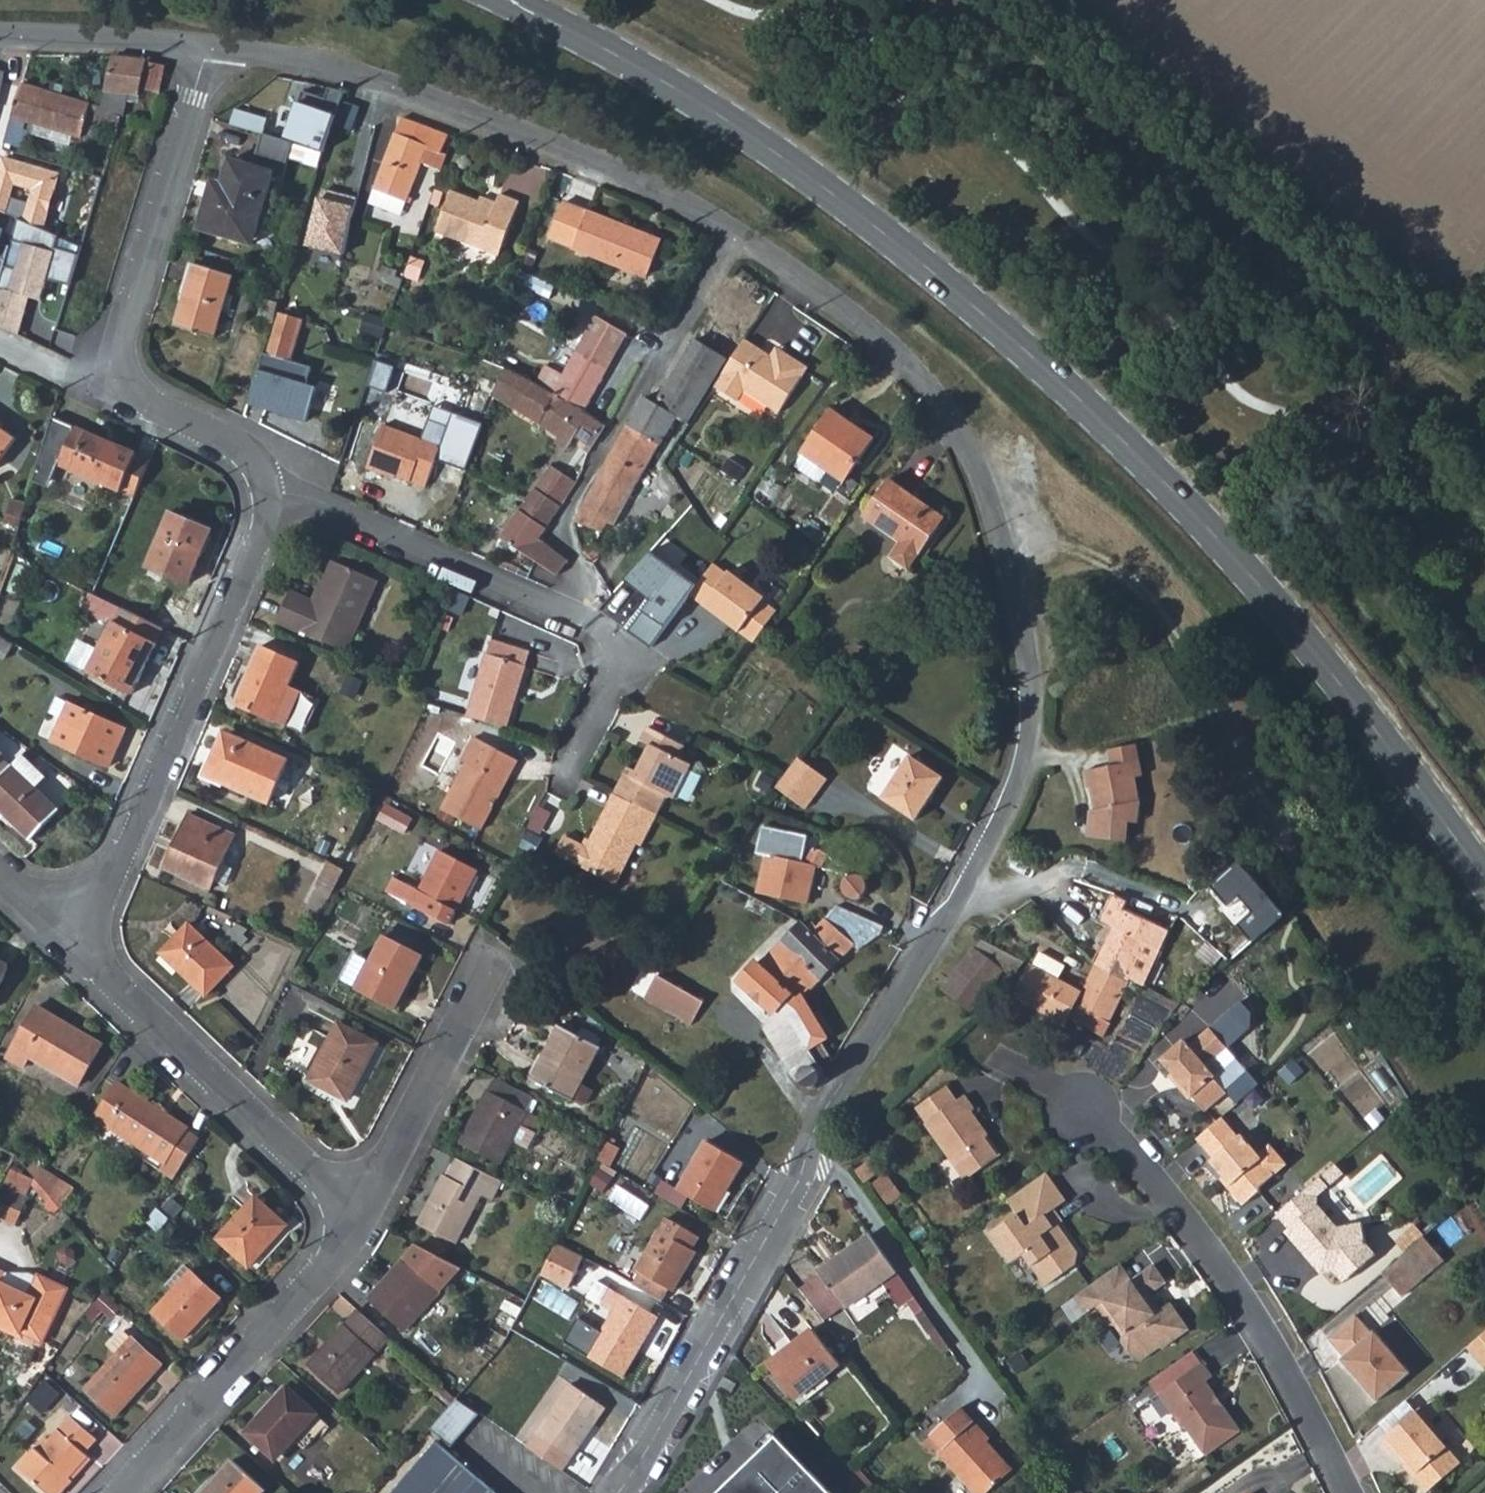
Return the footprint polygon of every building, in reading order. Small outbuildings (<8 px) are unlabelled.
[(142,65),(142,63),(107,58),(95,111),(120,118),(126,95),(135,97),(136,92),(142,65)] [(161,70),(142,65),(136,92),(155,96),(161,70)] [(84,121),(88,109),(16,89),(8,121),(78,140),(84,121)] [(317,138),(325,109),(274,95),(269,113),(297,121),(294,132),(317,138)] [(232,108),(227,123),(259,132),(263,117),(232,108)] [(116,129),(120,118),(95,111),(88,109),(84,121),(116,129)] [(413,178),(432,186),(437,170),(432,169),(443,138),(397,120),(359,220),(391,233),(413,178)] [(278,176),(288,141),(259,132),(248,167),(227,161),(219,186),(210,184),(197,229),(250,245),(271,174),(278,176)] [(42,231),(58,176),(2,161),(0,168),(0,214),(42,231)] [(316,187),(301,241),(334,250),(348,202),(334,198),(336,193),(316,187)] [(517,199),(496,192),(493,200),(491,206),(475,199),(449,190),(435,229),(498,252),(517,199)] [(334,198),(348,202),(349,197),(336,193),(334,198)] [(493,200),(477,194),(475,199),(491,206),(493,200)] [(657,241),(561,205),(548,239),(577,251),(644,276),(657,241)] [(10,249),(1,247),(5,232),(0,231),(0,287),(10,249)] [(543,254),(573,264),(577,251),(548,239),(543,254)] [(214,337),(232,275),(193,263),(175,325),(214,337)] [(542,301),(547,287),(515,275),(510,290),(542,301)] [(271,322),(277,301),(262,297),(256,318),(271,322)] [(292,362),(287,360),(299,322),(277,315),(258,380),(268,383),(271,374),(287,380),(292,362)] [(544,365),(534,383),(580,410),(622,334),(593,316),(561,374),(544,365)] [(768,355),(742,338),(711,386),(734,401),(741,390),(775,412),(805,366),(782,352),(779,356),(771,350),(768,355)] [(694,342),(653,405),(672,415),(684,421),(724,359),(694,342)] [(779,356),(782,352),(774,346),(771,350),(779,356)] [(571,433),(588,444),(601,424),(580,410),(534,383),(503,369),(495,391),(513,400),(510,406),(555,434),(551,440),(561,448),(571,433)] [(513,400),(495,391),(492,398),(510,406),(513,400)] [(672,415),(653,405),(649,403),(640,398),(624,425),(656,444),(672,415)] [(792,465),(817,482),(825,470),(841,482),(872,439),(829,408),(798,452),(800,453),(792,465)] [(61,465),(137,497),(153,460),(56,418),(45,457),(61,465)] [(426,485),(442,443),(384,422),(367,467),(385,474),(386,470),(426,485)] [(21,439),(0,425),(0,469),(21,439)] [(656,444),(624,425),(613,443),(571,520),(600,531),(606,522),(611,524),(656,444)] [(45,457),(38,482),(51,487),(61,465),(45,457)] [(547,466),(570,480),(576,470),(554,457),(547,466)] [(570,480),(547,466),(532,491),(554,505),(570,480)] [(899,541),(888,557),(905,569),(940,520),(885,481),(862,514),(899,541)] [(519,511),(542,525),(554,505),(532,491),(519,511)] [(11,517),(26,521),(31,506),(15,502),(11,517)] [(502,538),(555,576),(564,561),(534,538),(542,525),(519,511),(502,538)] [(189,586),(212,533),(173,515),(150,569),(189,586)] [(593,561),(602,550),(592,541),(583,552),(593,561)] [(343,650),(376,578),(333,559),(323,582),(328,584),(319,603),(288,590),(275,619),(343,650)] [(693,591),(757,638),(779,605),(766,596),(768,593),(732,567),(730,569),(716,559),(693,591)] [(122,609),(117,619),(156,639),(161,629),(122,609)] [(131,694),(159,640),(156,639),(117,619),(115,618),(88,672),(131,694)] [(13,644),(0,636),(0,658),(5,660),(13,644)] [(490,638),(468,714),(506,726),(530,651),(490,638)] [(290,685),(300,662),(261,645),(236,701),(285,723),(299,689),(290,685)] [(61,720),(68,704),(57,699),(50,716),(61,720)] [(109,766),(126,728),(68,704),(61,720),(52,742),(109,766)] [(638,768),(630,764),(615,791),(657,813),(668,793),(674,796),(692,762),(681,756),(687,744),(650,724),(643,738),(651,743),(638,768)] [(268,801),(288,758),(223,729),(205,773),(268,801)] [(500,795),(519,757),(475,735),(462,759),(466,760),(443,807),(484,827),(495,804),(493,802),(496,795),(500,795)] [(1140,778),(1133,745),(1106,751),(1110,768),(1080,776),(1085,793),(1088,792),(1093,816),(1091,841),(1123,844),(1126,807),(1136,804),(1133,781),(1140,778)] [(913,822),(941,778),(908,756),(880,799),(913,822)] [(59,811),(40,793),(50,782),(24,758),(0,782),(0,809),(33,839),(59,811)] [(827,778),(797,758),(782,778),(775,789),(807,809),(827,778)] [(637,841),(642,843),(657,813),(615,791),(588,843),(566,832),(557,849),(616,881),(637,841)] [(211,889),(235,834),(189,813),(165,867),(211,889)] [(539,821),(525,847),(537,853),(551,827),(539,821)] [(827,846),(820,843),(815,847),(825,851),(827,846)] [(448,920),(476,866),(439,847),(418,887),(392,873),(384,887),(448,920)] [(830,854),(825,851),(815,847),(806,864),(765,854),(758,892),(809,904),(818,867),(823,869),(830,854)] [(1227,906),(1238,896),(1252,910),(1237,924),(1252,940),(1283,910),(1236,860),(1208,886),(1227,906)] [(841,877),(839,887),(840,892),(843,896),(852,901),(862,899),(869,892),(869,879),(859,871),(849,871),(841,877)] [(1123,908),(1126,903),(1114,895),(1100,922),(1112,929),(1093,964),(1125,983),(1127,981),(1139,987),(1166,932),(1123,908)] [(839,907),(828,919),(854,940),(860,949),(879,936),(887,927),(839,907)] [(802,990),(854,940),(828,919),(820,927),(814,922),(808,927),(804,923),(769,957),(764,954),(741,982),(779,1013),(784,1007),(790,1012),(812,1048),(823,1041),(829,1037),(802,990)] [(206,992),(234,964),(188,922),(161,950),(206,992)] [(398,1009),(427,955),(387,934),(373,960),(358,952),(345,979),(398,1009)] [(943,987),(971,1009),(991,985),(1002,971),(1009,975),(1011,976),(1021,960),(981,938),(943,987)] [(713,1006),(730,979),(676,947),(646,996),(691,1022),(705,1001),(713,1006)] [(1028,962),(1010,995),(1063,1024),(1066,1018),(1080,1025),(1086,1013),(1105,1024),(1125,983),(1093,964),(1080,990),(1056,977),(1063,964),(1038,950),(1030,963),(1028,962)] [(10,970),(0,965),(0,991),(10,970)] [(991,985),(999,990),(1009,975),(1002,971),(991,985)] [(80,1086),(105,1044),(38,1006),(8,1060),(23,1069),(30,1058),(80,1086)] [(767,1024),(770,1030),(790,1012),(784,1007),(779,1013),(767,1024)] [(1206,1118),(1226,1100),(1224,1097),(1215,1086),(1225,1079),(1215,1066),(1250,1036),(1251,1022),(1240,1010),(1190,1055),(1184,1049),(1162,1068),(1178,1087),(1176,1089),(1190,1108),(1194,1105),(1206,1118)] [(823,1041),(812,1048),(790,1012),(770,1030),(781,1046),(776,1049),(793,1077),(797,1075),(800,1081),(802,1079),(807,1087),(812,1088),(821,1087),(824,1084),(827,1075),(823,1067),(835,1060),(833,1056),(823,1041)] [(1105,1024),(1099,1020),(1091,1033),(1101,1038),(1108,1025),(1105,1024)] [(349,1096),(377,1039),(339,1021),(311,1076),(349,1096)] [(577,1105),(604,1052),(563,1031),(535,1084),(577,1105)] [(838,1032),(829,1037),(823,1041),(833,1056),(847,1047),(838,1032)] [(1250,1076),(1224,1097),(1226,1100),(1236,1111),(1262,1090),(1250,1076)] [(160,1170),(173,1179),(200,1140),(187,1131),(189,1128),(120,1081),(97,1116),(165,1162),(160,1170)] [(498,1081),(490,1093),(463,1147),(503,1168),(515,1144),(530,1152),(545,1122),(529,1113),(536,1100),(498,1081)] [(917,1115),(928,1128),(957,1106),(946,1092),(917,1115)] [(928,1128),(926,1129),(967,1183),(996,1159),(979,1137),(983,1133),(969,1118),(974,1113),(963,1101),(957,1106),(928,1128)] [(1237,1145),(1221,1126),(1197,1147),(1213,1166),(1211,1169),(1231,1192),(1229,1195),(1243,1213),(1259,1200),(1261,1194),(1287,1172),(1269,1152),(1258,1162),(1241,1142),(1237,1145)] [(716,1212),(744,1164),(708,1142),(680,1191),(716,1212)] [(490,1200),(499,1182),(457,1161),(449,1178),(445,1176),(420,1224),(456,1243),(480,1195),(490,1200)] [(1337,1170),(1278,1220),(1290,1234),(1308,1255),(1305,1258),(1323,1279),(1336,1277),(1344,1275),(1350,1283),(1377,1260),(1368,1249),(1364,1229),(1339,1233),(1319,1210),(1319,1201),(1345,1179),(1337,1170)] [(861,1171),(856,1174),(870,1195),(885,1183),(876,1172),(867,1179),(861,1171)] [(3,1185),(0,1190),(0,1217),(17,1226),(30,1198),(26,1195),(32,1180),(15,1172),(8,1187),(3,1185)] [(1066,1207),(1045,1180),(1006,1206),(1018,1222),(990,1243),(1012,1271),(1022,1262),(1045,1292),(1076,1268),(1077,1259),(1059,1233),(1052,1238),(1043,1226),(1054,1216),(1066,1207)] [(907,1206),(890,1184),(878,1194),(895,1216),(907,1206)] [(268,1246),(286,1226),(257,1198),(220,1239),(251,1269),(271,1248),(268,1246)] [(1052,1238),(1059,1233),(1064,1228),(1054,1216),(1043,1226),(1052,1238)] [(641,1273),(633,1285),(663,1303),(670,1290),(674,1293),(695,1256),(691,1254),(699,1239),(667,1219),(637,1270),(641,1273)] [(1308,1255),(1290,1234),(1287,1237),(1305,1258),(1308,1255)] [(908,1309),(916,1303),(871,1238),(818,1273),(820,1276),(844,1309),(847,1314),(884,1289),(901,1314),(908,1309)] [(567,1283),(584,1255),(562,1242),(547,1272),(567,1283)] [(1444,1266),(1424,1243),(1382,1278),(1402,1302),(1444,1266)] [(461,1269),(417,1246),(370,1302),(406,1334),(461,1269)] [(1128,1264),(1138,1277),(1157,1263),(1147,1249),(1128,1264)] [(175,1295),(195,1274),(187,1266),(166,1288),(175,1295)] [(1153,1269),(1132,1284),(1099,1308),(1113,1327),(1117,1324),(1129,1340),(1126,1343),(1124,1351),(1134,1364),(1144,1365),(1162,1351),(1165,1354),(1190,1334),(1173,1309),(1157,1321),(1146,1306),(1168,1290),(1153,1269)] [(68,1290),(39,1276),(29,1295),(0,1281),(4,1272),(0,1270),(0,1321),(43,1342),(68,1290)] [(1132,1284),(1121,1270),(1072,1305),(1083,1320),(1099,1308),(1132,1284)] [(185,1341),(222,1300),(195,1274),(175,1295),(157,1314),(185,1341)] [(1344,1275),(1336,1277),(1345,1288),(1350,1283),(1344,1275)] [(820,1276),(798,1290),(824,1322),(844,1309),(820,1276)] [(560,1343),(624,1380),(652,1331),(650,1329),(656,1317),(622,1297),(601,1332),(575,1317),(560,1343)] [(930,1339),(938,1334),(916,1303),(908,1309),(930,1339)] [(339,1396),(389,1339),(359,1312),(309,1368),(339,1396)] [(1369,1345),(1353,1325),(1326,1348),(1340,1365),(1338,1368),(1374,1411),(1406,1382),(1374,1343),(1369,1345)] [(791,1397),(835,1364),(811,1329),(766,1362),(791,1397)] [(1466,1354),(1484,1377),(1484,1376),(1484,1337),(1466,1354)] [(116,1417),(162,1366),(134,1339),(87,1390),(116,1417)] [(1212,1383),(1202,1370),(1158,1401),(1183,1435),(1186,1433),(1208,1463),(1242,1436),(1223,1410),(1219,1412),(1212,1405),(1216,1400),(1207,1387),(1212,1383)] [(556,1409),(527,1448),(563,1472),(605,1412),(561,1379),(545,1401),(556,1409)] [(50,1382),(35,1402),(52,1415),(67,1395),(50,1382)] [(1426,1387),(1377,1430),(1386,1440),(1435,1397),(1426,1387)] [(327,1426),(288,1391),(249,1436),(277,1461),(293,1443),(304,1452),(327,1426)] [(460,1402),(436,1430),(457,1448),(483,1418),(460,1402)] [(968,1492),(994,1492),(1010,1479),(972,1433),(974,1429),(960,1412),(929,1439),(942,1456),(938,1458),(968,1492)] [(1381,1448),(1392,1461),(1396,1458),(1407,1471),(1413,1468),(1419,1476),(1412,1482),(1421,1492),(1431,1492),(1460,1467),(1440,1445),(1444,1441),(1420,1414),(1381,1448)] [(23,1470),(44,1490),(46,1488),(52,1492),(66,1492),(78,1481),(75,1478),(94,1457),(91,1454),(103,1441),(77,1417),(55,1442),(51,1438),(23,1470)] [(776,1438),(719,1492),(830,1492),(776,1438)] [(471,1466),(447,1445),(421,1475),(442,1492),(448,1492),(471,1466)] [(234,1462),(206,1492),(265,1492),(267,1491),(234,1462)] [(471,1466),(448,1492),(502,1492),(471,1466)] [(421,1475),(405,1492),(442,1492),(421,1475)]
